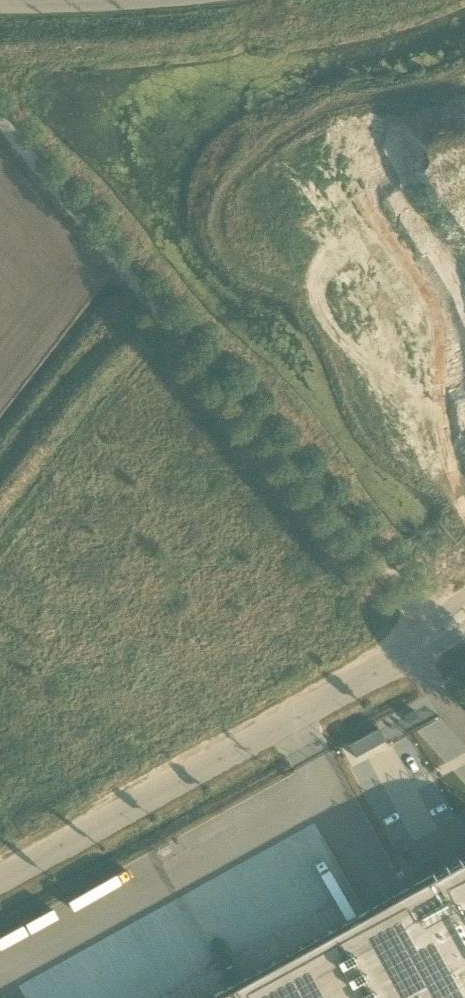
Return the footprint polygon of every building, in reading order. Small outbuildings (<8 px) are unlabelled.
[(225,988),(230,997),(464,997),(464,859),(432,877),(431,875),(364,912),(225,988)] [(225,988),(207,997),(230,997),(225,988)]
